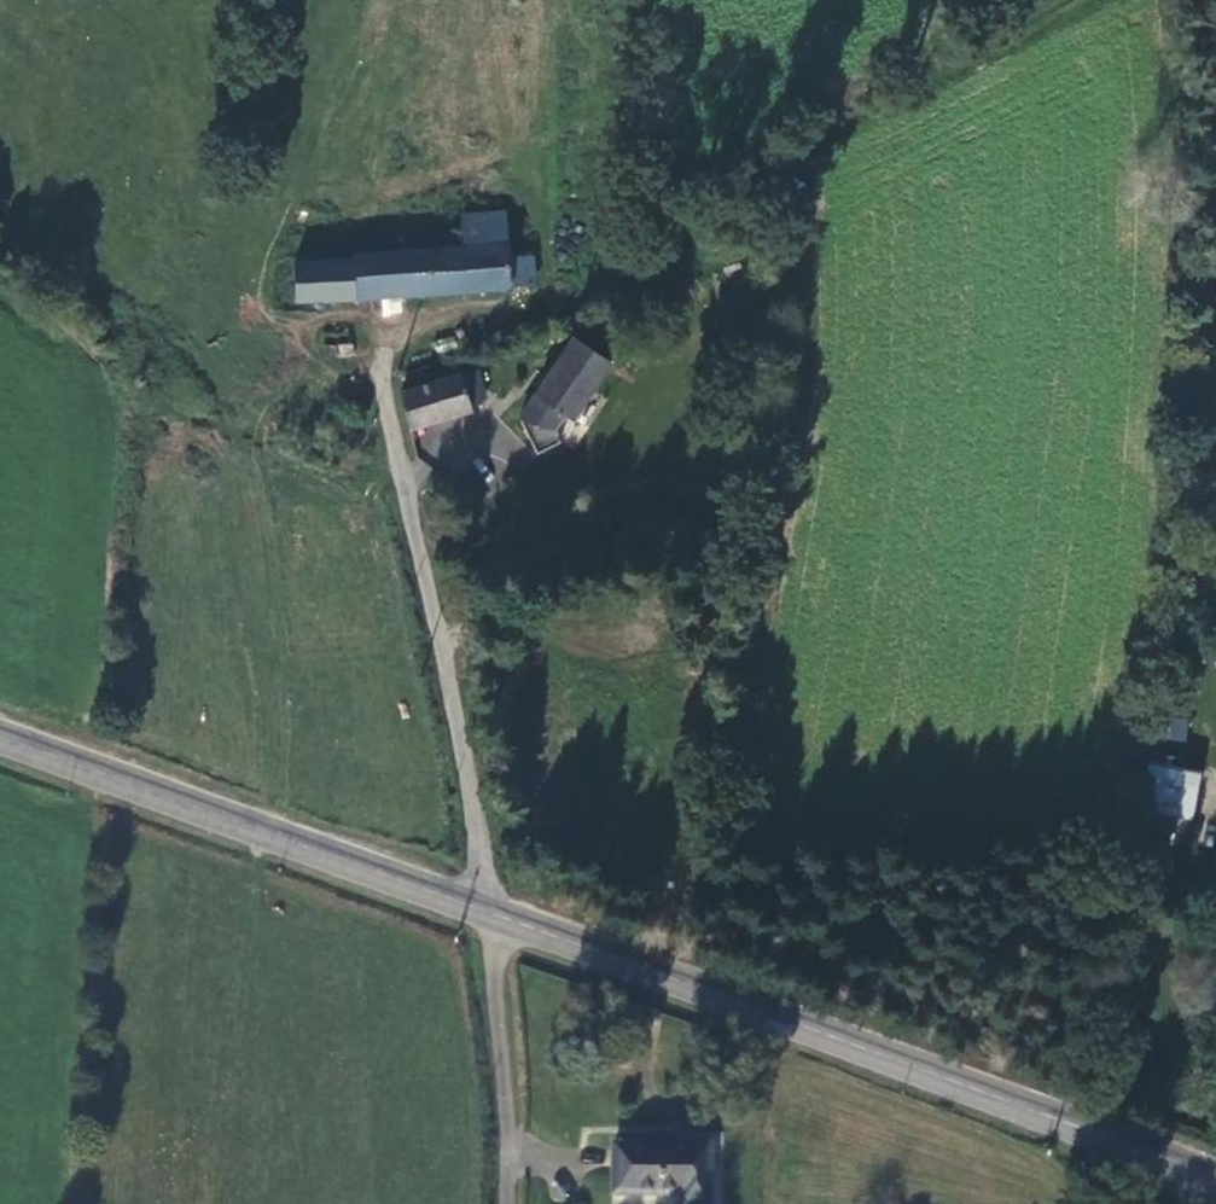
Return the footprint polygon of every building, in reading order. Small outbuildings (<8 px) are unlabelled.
[(535,275),(537,264),(554,263),(553,247),(488,251),(485,206),(447,207),(447,239),(339,246),(339,253),(277,257),(279,291),(535,275)] [(555,408),(590,351),(556,332),(517,387),(555,408)] [(439,405),(467,392),(465,379),(445,384),(440,370),(385,387),(394,421),(409,416),(439,405)] [(1159,738),(1184,741),(1187,721),(1161,718),(1159,738)] [(1176,761),(1138,748),(1123,791),(1163,805),(1176,761)] [(596,1125),(583,1171),(651,1189),(649,1198),(672,1203),(676,1203),(690,1150),(596,1125)]
